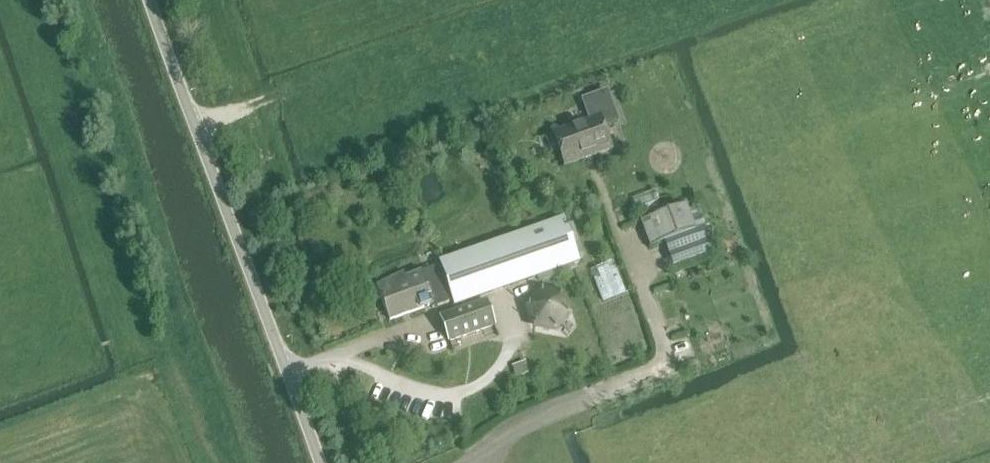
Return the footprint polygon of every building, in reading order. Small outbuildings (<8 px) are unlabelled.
[(592,122),(555,135),(566,167),(613,150),(605,130),(620,125),(609,94),(585,102),(592,122)] [(661,213),(658,204),(646,208),(649,218),(661,213)] [(687,208),(642,224),(651,249),(696,233),(687,208)] [(453,303),(510,283),(579,260),(566,223),(510,242),(406,277),(406,275),(405,275),(404,272),(374,286),(390,321),(452,301),(453,303)] [(602,274),(611,297),(624,292),(614,269),(602,274)] [(556,331),(559,327),(568,317),(568,315),(562,298),(561,297),(543,293),(542,294),(530,308),(530,309),(536,327),(537,328),(555,331),(556,331)] [(487,303),(441,319),(449,342),(495,326),(487,303)] [(524,362),(512,366),(516,377),(528,373),(524,362)]
